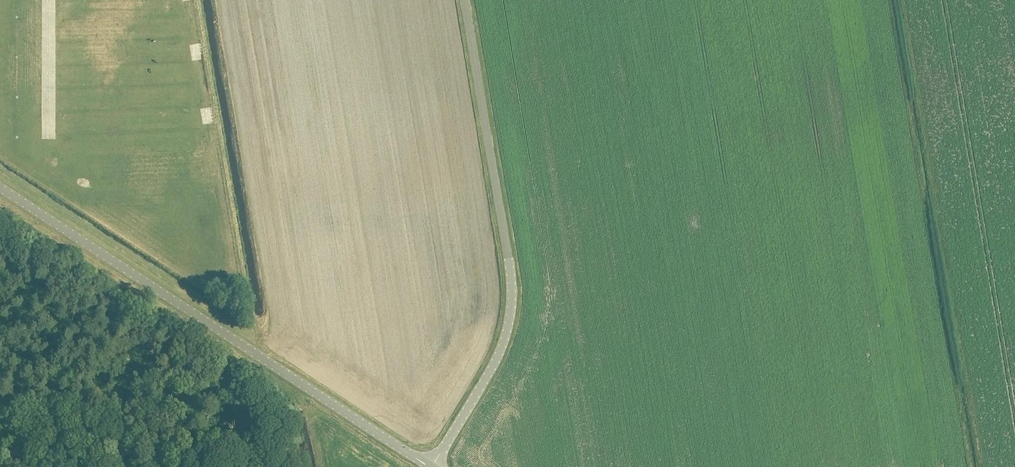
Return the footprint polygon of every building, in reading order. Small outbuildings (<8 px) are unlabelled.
[(202,43),(191,45),(195,60),(206,58),(202,43)] [(202,108),(204,124),(216,122),(214,107),(202,108)]
